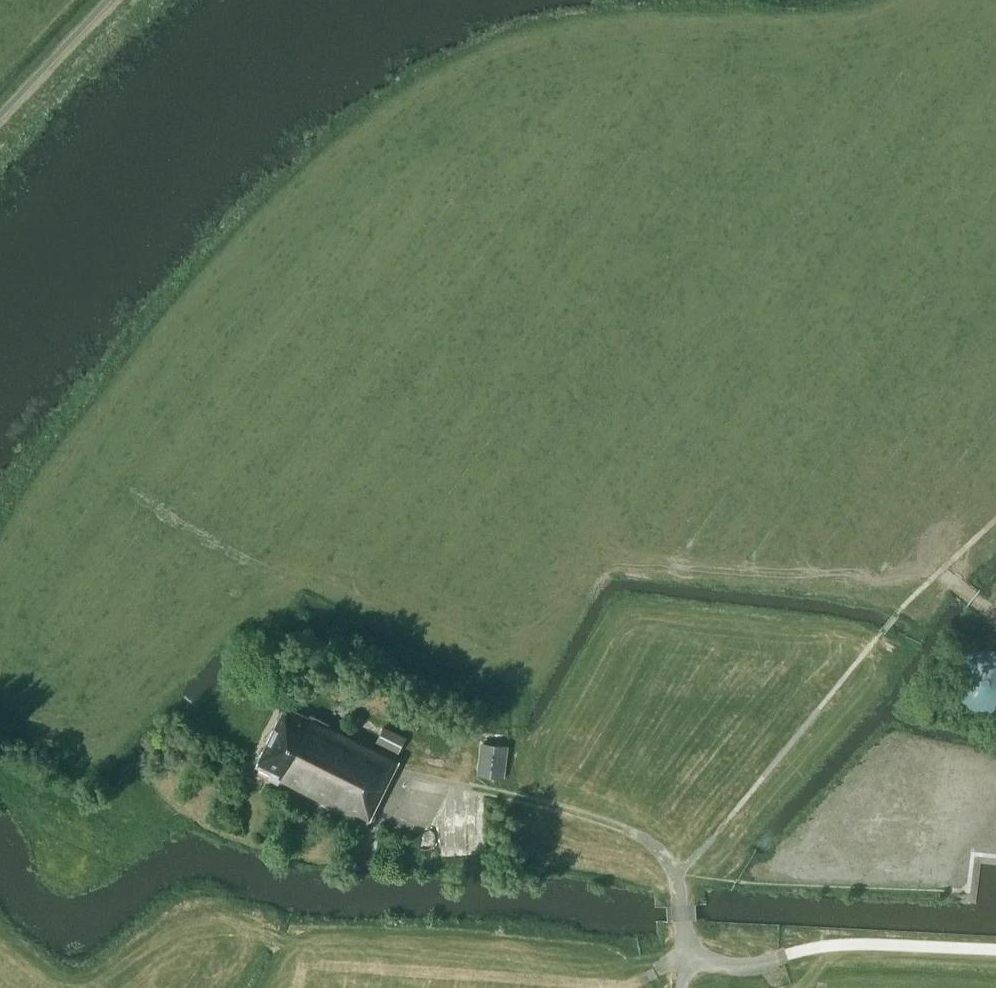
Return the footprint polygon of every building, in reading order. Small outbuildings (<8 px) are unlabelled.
[(961,700),(963,702),(965,704),(969,707),(974,709),(979,710),(985,711),(990,710),(995,709),(995,652),(995,651),(990,650),(985,649),(979,650),(974,651),(969,654),(965,657),(961,660),(958,665),(956,670),(954,675),(954,680),(954,686),(956,691),(958,696),(961,700)] [(368,822),(400,757),(312,714),(311,717),(286,705),(255,767),(270,774),(268,779),(279,785),(281,779),(368,822)] [(406,737),(384,725),(376,742),(398,753),(406,737)] [(483,742),(481,760),(493,762),(492,775),(504,776),(508,745),(483,742)]
